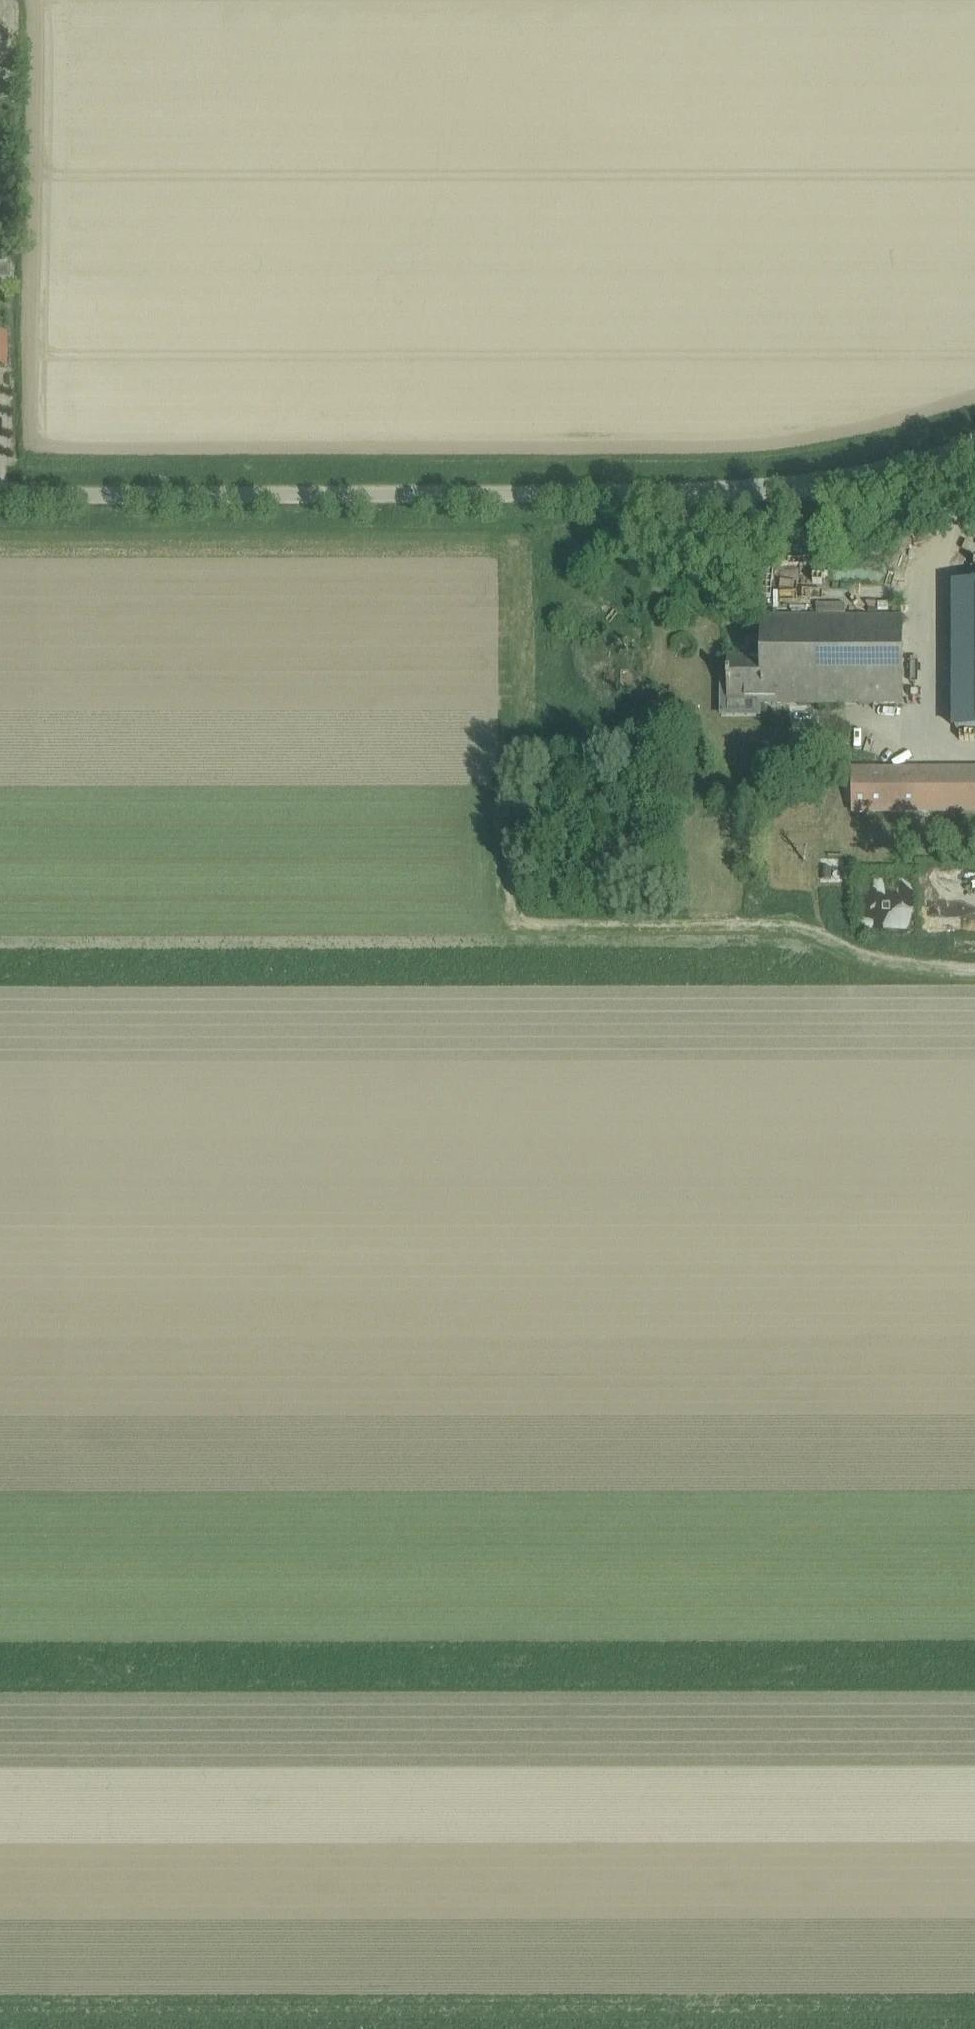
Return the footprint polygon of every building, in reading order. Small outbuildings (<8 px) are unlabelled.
[(957,586),(957,730),(974,730),(974,586),(957,586)] [(902,704),(902,617),(762,617),(762,660),(728,660),(728,699),(758,699),(758,704),(902,704)] [(974,803),(974,762),(853,763),(854,805),(974,803)]
